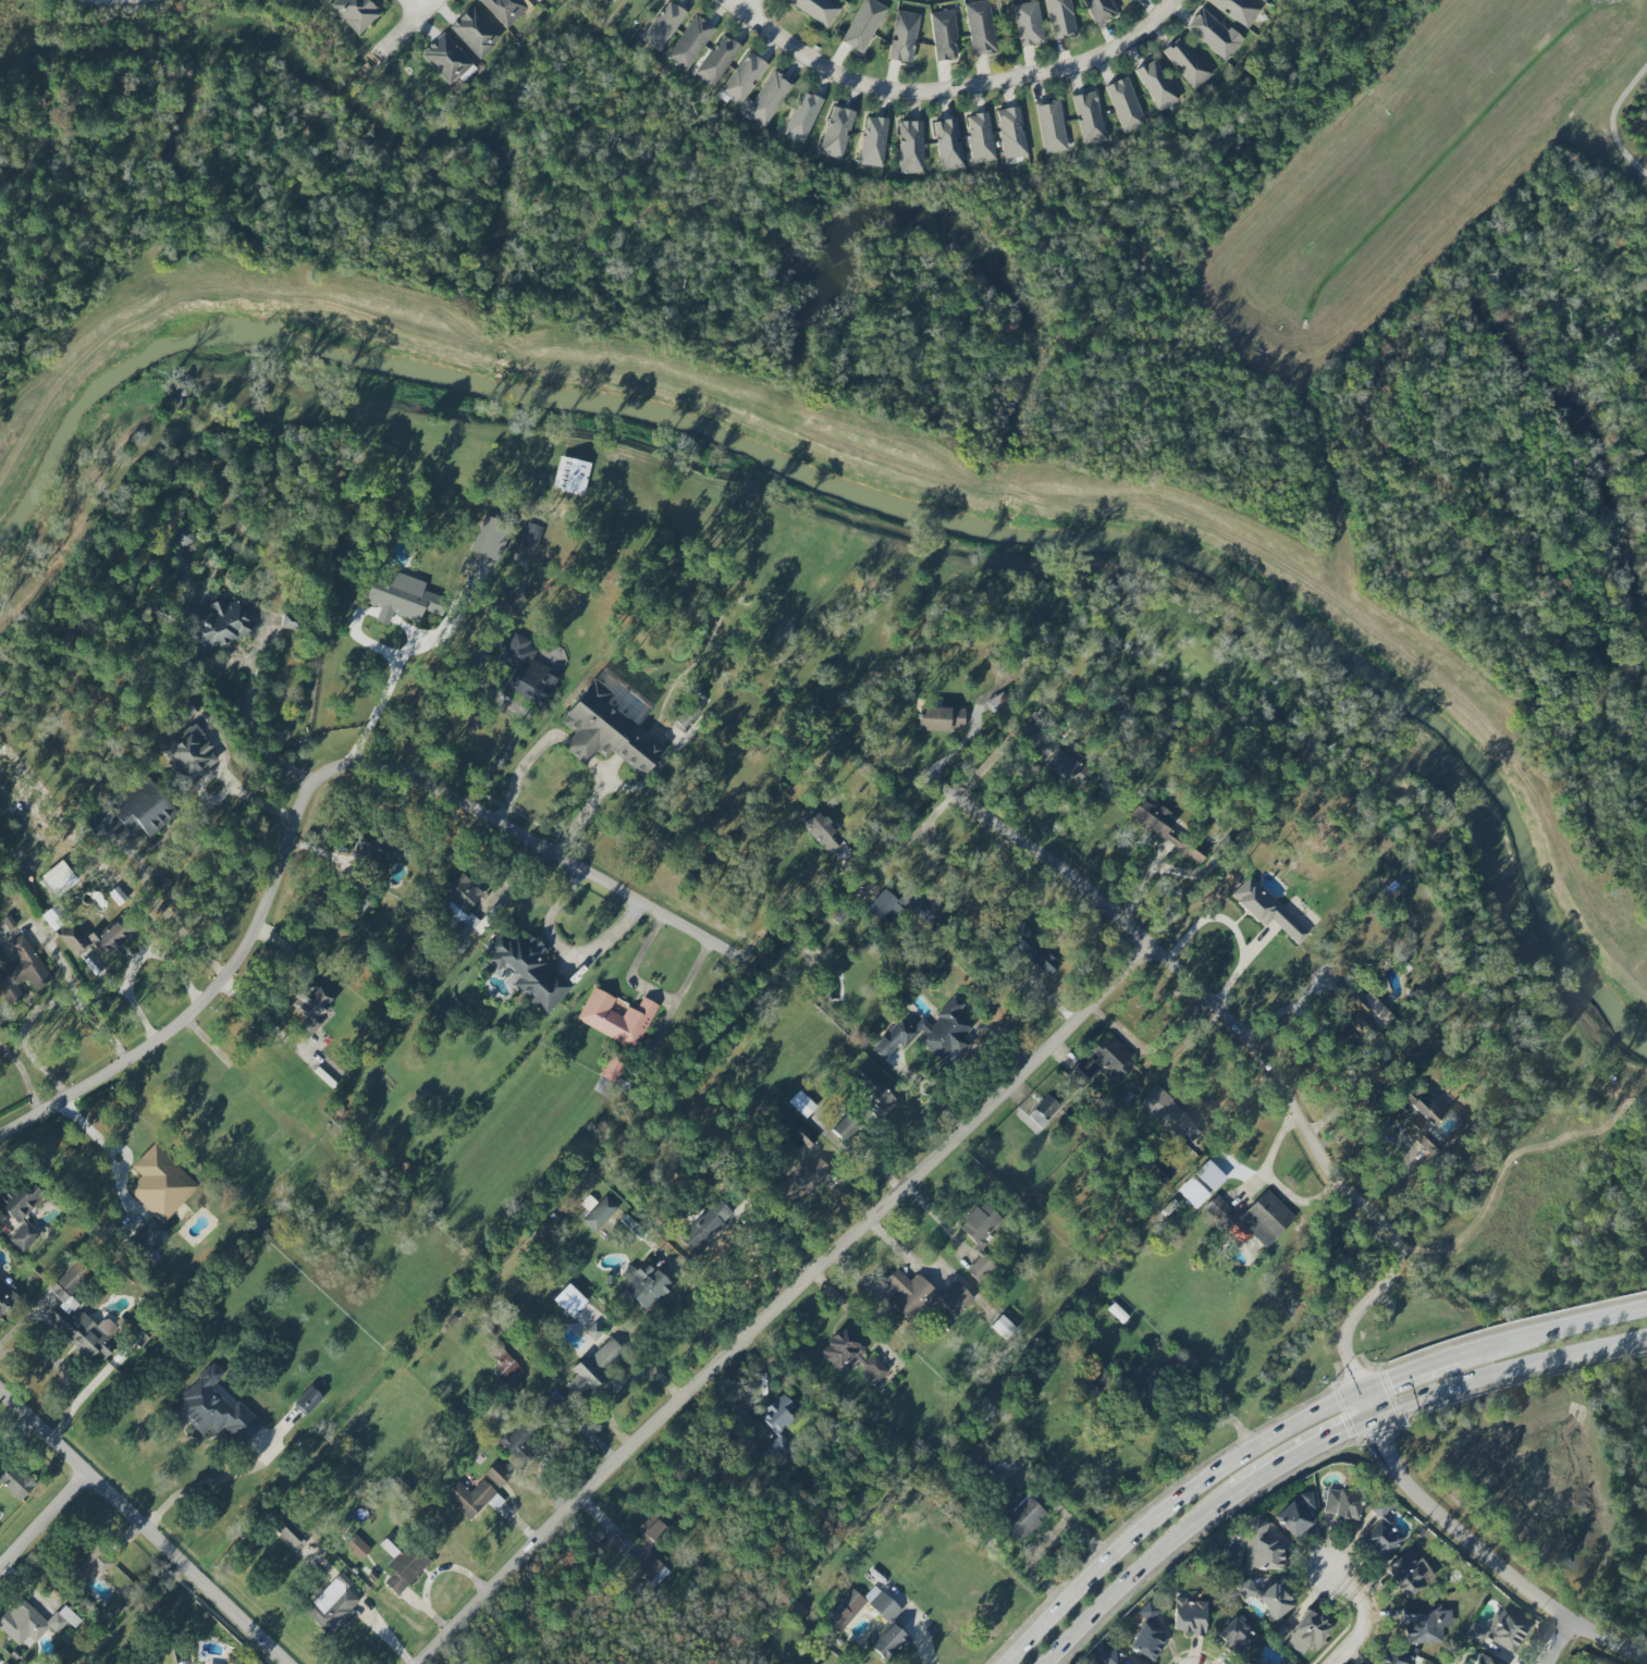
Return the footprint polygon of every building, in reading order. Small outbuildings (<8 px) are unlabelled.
[(381,13),(368,0),(335,0),(329,6),(358,35),(381,13)] [(506,29),(528,8),(521,0),(480,0),(479,1),(506,29)] [(687,13),(668,0),(665,0),(638,38),(659,53),(687,13)] [(829,0),(789,0),(786,4),(829,27),(840,6),(829,0)] [(873,0),(864,0),(840,42),(861,54),(887,8),(873,0)] [(964,4),(972,55),(997,51),(988,0),(964,4)] [(1070,0),(1046,0),(1051,38),(1075,35),(1070,0)] [(1115,16),(1108,0),(1082,0),(1092,25),(1115,16)] [(1247,29),(1261,9),(1247,0),(1206,0),(1247,29)] [(1020,47),(1044,43),(1036,1),(1012,6),(1020,47)] [(449,27),(479,59),(502,37),(472,5),(449,27)] [(1185,26),(1224,61),(1244,40),(1229,27),(1227,30),(1202,8),(1185,26)] [(919,14),(895,11),(888,60),(912,63),(919,14)] [(957,59),(954,11),(931,12),(933,60),(957,59)] [(667,59),(688,72),(714,26),(692,14),(667,59)] [(448,86),(472,64),(443,32),(419,54),(448,86)] [(695,75),(716,87),(740,46),(719,33),(695,75)] [(1161,52),(1195,89),(1213,73),(1179,36),(1161,52)] [(720,93),(740,106),(767,64),(748,51),(720,93)] [(1160,112),(1179,100),(1153,59),(1134,71),(1160,112)] [(745,115),(766,127),(792,84),(771,71),(745,115)] [(1104,85),(1123,134),(1146,126),(1127,77),(1104,85)] [(782,134),(803,144),(823,101),(802,91),(782,134)] [(1072,96),(1082,145),(1105,140),(1095,91),(1072,96)] [(1042,154),(1066,151),(1060,100),(1036,103),(1042,154)] [(841,160),(854,112),(832,106),(819,154),(841,160)] [(1004,165),(1017,163),(1016,157),(1026,155),(1018,106),(995,110),(1004,165)] [(995,161),(988,112),(965,116),(972,164),(995,161)] [(859,165),(882,167),(888,119),(865,116),(859,165)] [(940,171),(963,169),(957,119),(934,121),(940,171)] [(899,174),(923,173),(922,121),(898,121),(899,174)] [(590,464),(559,456),(552,488),(583,495),(590,464)] [(195,541),(188,523),(170,529),(177,548),(195,541)] [(252,634),(240,600),(224,606),(223,603),(182,618),(195,654),(252,634)] [(500,660),(514,667),(504,688),(542,707),(556,679),(542,672),(546,665),(532,658),(538,646),(513,634),(500,660)] [(644,777),(664,749),(650,738),(649,739),(600,704),(608,692),(591,680),(560,723),(574,733),(563,748),(586,764),(595,751),(605,758),(610,752),(644,777)] [(187,718),(202,709),(188,687),(173,696),(187,718)] [(699,715),(690,702),(671,715),(680,729),(699,715)] [(964,709),(917,707),(917,731),(948,732),(949,728),(964,729),(964,709)] [(219,760),(193,725),(158,750),(185,786),(219,760)] [(1042,738),(1033,753),(1045,761),(1042,766),(1075,787),(1087,767),(1042,738)] [(134,820),(130,815),(120,823),(131,836),(141,829),(149,838),(177,814),(162,796),(134,820)] [(1177,818),(1153,801),(1150,805),(1142,799),(1129,819),(1198,866),(1204,857),(1195,851),(1198,848),(1170,829),(1177,818)] [(802,825),(837,862),(851,849),(817,812),(802,825)] [(392,844),(362,830),(352,852),(382,866),(392,844)] [(457,918),(441,936),(456,949),(474,929),(479,934),(487,925),(469,909),(483,893),(459,872),(436,899),(457,918)] [(1247,876),(1229,896),(1263,928),(1271,920),(1297,944),(1308,933),(1247,876)] [(55,903),(41,916),(54,930),(68,918),(55,903)] [(133,931),(110,909),(84,937),(107,958),(133,931)] [(1018,941),(1014,944),(1043,979),(1059,967),(1023,922),(1011,932),(1018,941)] [(77,958),(91,945),(73,925),(59,938),(77,958)] [(23,934),(8,943),(19,960),(9,966),(0,951),(0,992),(9,1006),(22,998),(14,986),(29,977),(36,988),(50,980),(23,934)] [(546,1016),(572,987),(557,973),(544,973),(545,961),(542,958),(548,951),(533,938),(492,936),(489,939),(488,965),(502,977),(509,969),(515,974),(514,987),(546,1016)] [(309,1025),(303,1030),(308,1036),(320,1026),(314,1018),(333,1003),(317,982),(292,1002),(309,1025)] [(576,1021),(635,1050),(658,1004),(642,997),(635,1010),(627,1006),(622,1017),(608,1010),(614,998),(593,987),(576,1021)] [(1367,1041),(1393,1017),(1368,990),(1354,1003),(1358,1006),(1345,1018),(1367,1041)] [(980,1024),(953,999),(929,1025),(921,1018),(914,1026),(902,1015),(871,1048),(883,1060),(898,1044),(903,1049),(917,1034),(942,1057),(955,1042),(959,1046),(980,1024)] [(1075,1069),(1074,1067),(1065,1076),(1080,1092),(1099,1073),(1106,1081),(1132,1056),(1113,1037),(1101,1048),(1099,1046),(1075,1069)] [(850,1079),(875,1101),(867,1110),(876,1117),(894,1097),(860,1067),(850,1079)] [(805,1118),(816,1106),(799,1090),(788,1102),(805,1118)] [(1163,1093),(1146,1110),(1177,1142),(1184,1135),(1192,1144),(1203,1133),(1163,1093)] [(1419,1095),(1414,1100),(1407,1094),(1397,1104),(1414,1120),(1409,1126),(1420,1137),(1416,1141),(1433,1157),(1442,1147),(1427,1132),(1442,1116),(1419,1095)] [(858,1127),(848,1115),(831,1130),(841,1142),(858,1127)] [(816,1139),(801,1126),(792,1136),(806,1149),(816,1139)] [(127,1189),(161,1224),(198,1187),(154,1143),(131,1166),(140,1176),(127,1189)] [(21,1227),(8,1240),(21,1254),(40,1235),(23,1218),(45,1196),(36,1187),(28,1195),(16,1184),(0,1200),(0,1205),(21,1227)] [(1239,1218),(1216,1195),(1203,1208),(1241,1245),(1251,1235),(1265,1248),(1295,1217),(1267,1190),(1239,1218)] [(580,1205),(589,1212),(597,1202),(588,1195),(580,1205)] [(594,1233),(618,1208),(605,1196),(581,1221),(594,1233)] [(678,1239),(695,1254),(733,1213),(717,1198),(678,1239)] [(958,1228),(979,1247),(1004,1221),(983,1201),(958,1228)] [(631,1266),(616,1283),(647,1312),(673,1284),(646,1259),(635,1270),(631,1266)] [(46,1318),(89,1360),(96,1353),(103,1360),(117,1346),(110,1340),(118,1331),(105,1318),(97,1326),(82,1312),(74,1319),(68,1314),(78,1304),(70,1296),(86,1279),(71,1265),(48,1289),(61,1302),(46,1318)] [(942,1298),(917,1274),(909,1281),(896,1268),(883,1281),(897,1295),(889,1303),(908,1322),(922,1308),(928,1314),(939,1303),(954,1318),(973,1298),(957,1283),(942,1298)] [(19,1296),(0,1277),(0,1316),(19,1296)] [(587,1301),(568,1284),(553,1300),(571,1317),(587,1301)] [(1005,1340),(1016,1329),(1001,1315),(990,1326),(1005,1340)] [(586,1330),(592,1340),(602,1334),(596,1324),(586,1330)] [(819,1350),(838,1370),(853,1356),(871,1376),(867,1379),(873,1386),(889,1371),(873,1354),(870,1357),(843,1328),(819,1350)] [(588,1360),(584,1355),(570,1369),(576,1375),(566,1384),(578,1397),(588,1387),(594,1392),(606,1380),(602,1375),(625,1353),(610,1338),(588,1360)] [(492,1371),(506,1386),(523,1371),(503,1348),(494,1357),(500,1364),(492,1371)] [(263,1425),(238,1401),(231,1408),(210,1388),(224,1374),(213,1363),(172,1407),(202,1436),(210,1427),(217,1434),(223,1427),(243,1446),(263,1425)] [(794,1406),(782,1393),(758,1416),(777,1437),(769,1445),(781,1457),(792,1446),(779,1433),(793,1419),(787,1413),(794,1406)] [(1,1483),(21,1501),(36,1483),(11,1460),(0,1472),(0,1484),(1,1483)] [(498,1488),(510,1477),(496,1462),(484,1473),(498,1488)] [(472,1520),(495,1490),(481,1479),(471,1492),(461,1485),(448,1502),(472,1520)] [(1326,1489),(1323,1515),(1358,1519),(1361,1493),(1326,1489)] [(1312,1524),(1304,1515),(1313,1506),(1303,1494),(1275,1520),(1294,1540),(1312,1524)] [(1047,1514),(1026,1495),(998,1524),(1019,1544),(1047,1514)] [(1361,1541),(1383,1561),(1403,1537),(1381,1518),(1390,1508),(1380,1500),(1370,1510),(1380,1519),(1361,1541)] [(650,1516),(633,1535),(649,1549),(674,1522),(663,1512),(655,1521),(650,1516)] [(305,1538),(285,1517),(273,1528),(307,1564),(314,1557),(300,1542),(305,1538)] [(1246,1569),(1281,1570),(1282,1545),(1270,1544),(1271,1520),(1247,1519),(1246,1569)] [(430,1562),(411,1543),(407,1547),(391,1532),(379,1545),(393,1558),(386,1565),(393,1573),(383,1583),(397,1596),(430,1562)] [(343,1546),(360,1561),(371,1549),(354,1534),(343,1546)] [(95,1569),(101,1575),(113,1563),(86,1537),(61,1563),(81,1583),(95,1569)] [(1402,1597),(1433,1581),(1415,1549),(1385,1565),(1402,1597)] [(351,1583),(341,1573),(303,1610),(328,1636),(362,1603),(347,1588),(351,1583)] [(1281,1581),(1257,1596),(1273,1620),(1296,1605),(1281,1581)] [(889,1623),(868,1646),(887,1663),(909,1639),(891,1622),(901,1610),(874,1586),(862,1599),(889,1623)] [(836,1633),(868,1604),(854,1589),(822,1618),(836,1633)] [(22,1598),(0,1621),(0,1627),(26,1652),(49,1627),(56,1634),(68,1622),(73,1627),(79,1620),(63,1605),(46,1622),(22,1598)] [(1205,1636),(1206,1602),(1186,1602),(1186,1598),(1174,1598),(1173,1631),(1189,1631),(1189,1636),(1205,1636)] [(1154,1661),(1165,1636),(1150,1629),(1159,1609),(1145,1602),(1139,1615),(1143,1617),(1128,1649),(1154,1661)] [(1402,1606),(1402,1625),(1404,1625),(1404,1643),(1442,1643),(1442,1628),(1451,1628),(1451,1610),(1439,1610),(1439,1606),(1402,1606)] [(1487,1640),(1514,1654),(1529,1625),(1498,1608),(1487,1629),(1491,1632),(1487,1640)] [(1290,1638),(1316,1652),(1331,1624),(1306,1610),(1290,1638)] [(1236,1656),(1255,1637),(1235,1617),(1216,1635),(1236,1656)] [(1274,1632),(1285,1640),(1293,1630),(1283,1621),(1274,1632)] [(1395,1648),(1377,1663),(1410,1663),(1395,1648)] [(1115,1650),(1099,1651),(1100,1663),(1116,1663),(1115,1650)] [(1478,1652),(1472,1663),(1501,1663),(1478,1652)]
